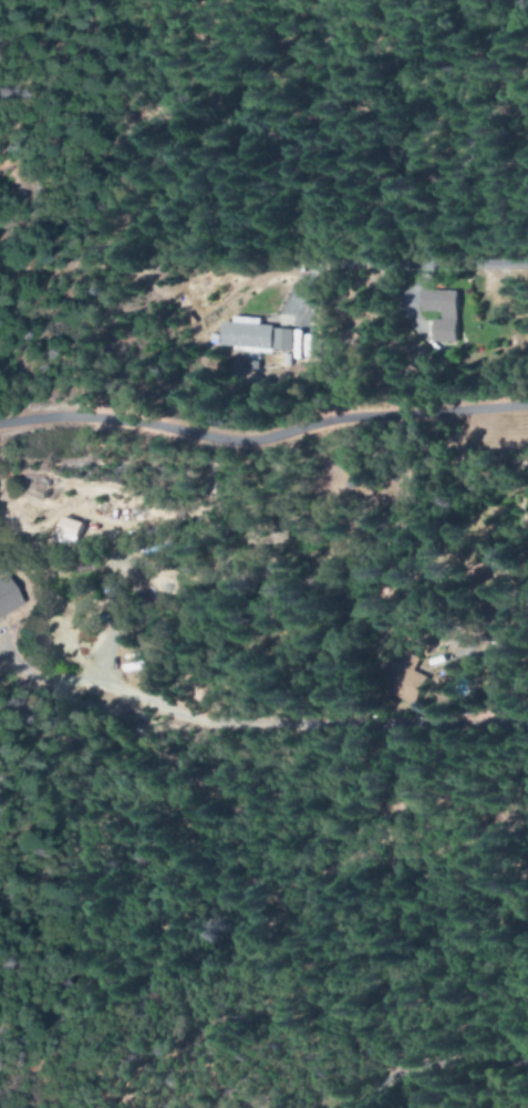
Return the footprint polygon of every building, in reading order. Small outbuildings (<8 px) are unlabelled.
[(423,314),(434,314),(433,342),(457,342),(459,292),(424,290),(423,314)] [(294,328),(262,327),(262,318),(235,316),(235,322),(224,322),(223,346),(235,346),(235,351),(247,351),(246,360),(257,361),(257,352),(293,354),(294,328)] [(58,539),(81,544),(86,521),(62,516),(58,539)] [(23,604),(7,576),(0,580),(0,617),(23,604)] [(428,675),(417,672),(421,658),(405,652),(401,664),(397,663),(387,693),(418,703),(428,675)]
